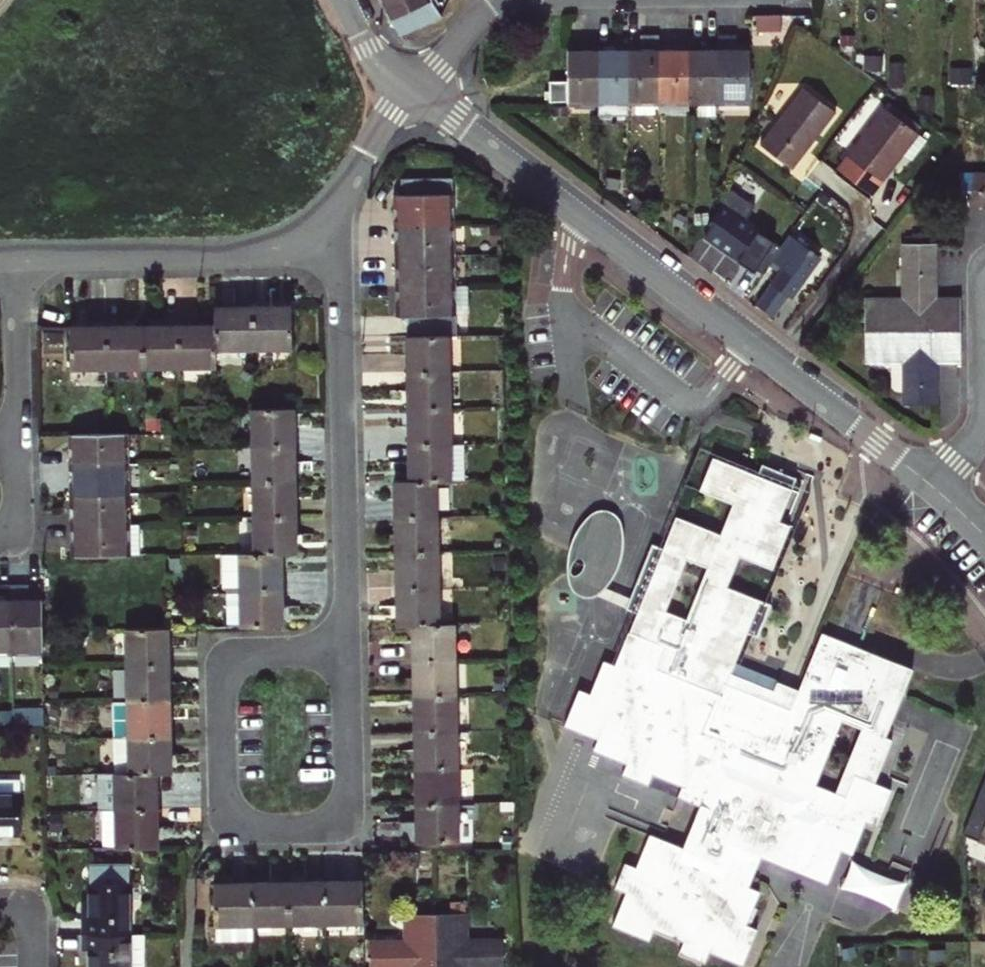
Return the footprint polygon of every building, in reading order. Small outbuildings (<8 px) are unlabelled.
[(431,0),(381,0),(386,11),(401,36),(443,16),(434,5),(431,0)] [(783,25),(783,12),(760,12),(759,24),(783,25)] [(718,33),(718,45),(719,103),(749,103),(748,50),(736,50),(736,33),(718,33)] [(659,103),(659,45),(659,35),(640,35),(640,51),(627,51),(628,103),(659,103)] [(688,103),(689,51),(677,51),(677,45),(659,45),(659,103),(688,103)] [(701,51),(689,51),(688,103),(719,103),(718,45),(701,45),(701,51)] [(569,115),(598,115),(598,46),(580,46),(580,52),(568,52),(569,81),(569,104),(569,115)] [(598,46),(598,115),(628,115),(628,103),(627,51),(615,51),(615,46),(598,46)] [(569,104),(569,81),(551,81),(551,103),(569,104)] [(816,145),(820,140),(836,118),(804,94),(761,153),(793,176),(816,145)] [(871,191),(914,130),(885,109),(841,169),(871,191)] [(962,174),(962,207),(984,206),(984,174),(962,174)] [(402,177),(402,189),(457,188),(457,176),(402,177)] [(754,207),(730,190),(720,211),(707,235),(749,265),(768,239),(744,221),(754,207)] [(394,225),(452,224),(452,193),(400,195),(400,206),(394,206),(394,225)] [(400,243),(400,255),(452,254),(452,224),(394,225),(395,243),(400,243)] [(792,237),(774,263),(785,270),(758,306),(772,316),(787,295),(791,298),(820,257),(792,237)] [(866,332),(961,331),(961,303),(936,304),(935,244),(903,245),(903,301),(866,301),(866,332)] [(395,267),(395,285),(453,284),(452,254),(400,255),(400,267),(395,267)] [(395,302),(401,302),(401,315),(406,315),(407,334),(448,334),(448,315),(453,315),(453,284),(395,285),(395,302)] [(291,305),(254,306),(255,346),(292,345),(291,305)] [(217,347),(255,346),(254,306),(216,306),(216,324),(217,347)] [(181,325),(181,365),(218,364),(217,347),(216,324),(181,325)] [(108,326),(108,367),(144,366),(143,325),(108,326)] [(181,325),(143,325),(144,366),(181,365),(181,325)] [(108,367),(108,326),(71,327),(72,367),(108,367)] [(961,359),(961,331),(866,332),(866,362),(905,362),(905,404),(937,404),(937,359),(961,359)] [(448,334),(407,334),(407,372),(449,371),(448,334)] [(942,361),(942,389),(962,389),(962,361),(942,361)] [(407,372),(408,409),(450,408),(449,371),(407,372)] [(294,408),(255,408),(253,408),(254,445),(294,444),(294,408)] [(408,409),(409,443),(450,443),(450,408),(408,409)] [(70,446),(70,465),(127,464),(126,433),(74,434),(75,446),(70,446)] [(450,443),(409,443),(410,479),(435,478),(462,478),(461,443),(450,443)] [(254,445),(255,481),(295,481),(294,444),(254,445)] [(774,570),(789,530),(799,488),(785,475),(762,468),(754,479),(709,457),(692,493),(732,506),(720,543),(674,521),(630,633),(665,647),(656,668),(721,694),(725,684),(759,604),(724,591),(738,557),(774,570)] [(76,482),(76,495),(127,494),(127,464),(70,465),(70,482),(76,482)] [(436,515),(435,478),(410,479),(394,479),(395,516),(436,515)] [(295,481),(255,481),(256,517),(296,516),(295,481)] [(71,507),(71,525),(128,524),(127,494),(76,495),(76,507),(71,507)] [(591,504),(566,583),(606,595),(631,516),(591,504)] [(436,515),(395,516),(396,552),(436,552),(436,515)] [(256,552),(281,552),(297,551),(296,516),(256,517),(256,552)] [(76,555),(140,554),(139,524),(128,524),(71,525),(71,543),(76,543),(76,555)] [(241,590),(282,589),(281,552),(256,552),(240,553),(241,590)] [(437,587),(436,552),(396,552),(397,588),(437,587)] [(44,650),(44,630),(44,597),(31,598),(31,575),(13,576),(14,651),(44,650)] [(13,576),(0,576),(0,651),(14,651),(13,576)] [(438,623),(437,587),(397,588),(398,624),(412,624),(438,623)] [(282,623),(282,589),(241,590),(242,625),(282,623)] [(438,623),(412,624),(413,662),(454,660),(453,623),(438,623)] [(168,665),(168,627),(127,628),(128,665),(168,665)] [(684,786),(679,797),(701,806),(684,848),(651,834),(638,868),(626,864),(617,888),(628,892),(614,926),(650,940),(655,929),(685,941),(680,953),(706,963),(710,951),(744,965),(758,930),(747,925),(761,891),(749,886),(761,856),(829,883),(842,851),(854,856),(867,823),(880,829),(894,792),(856,777),(847,799),(843,809),(834,805),(837,795),(816,786),(805,782),(814,760),(825,765),(847,710),(869,719),(892,661),(822,632),(790,711),(788,716),(769,708),(771,703),(725,684),(721,694),(656,668),(665,647),(630,633),(617,666),(605,661),(591,694),(581,690),(566,726),(599,739),(594,750),(627,763),(623,774),(648,785),(653,773),(684,786)] [(413,662),(414,699),(454,699),(454,660),(413,662)] [(168,665),(128,665),(128,700),(169,700),(168,665)] [(454,699),(414,699),(414,738),(455,737),(454,699)] [(112,701),(115,736),(170,735),(169,700),(128,700),(112,701)] [(790,711),(771,703),(769,708),(788,716),(790,711)] [(115,736),(116,773),(156,772),(170,772),(170,735),(115,736)] [(455,737),(414,738),(415,770),(455,770),(455,737)] [(816,786),(825,765),(814,760),(805,782),(816,786)] [(415,770),(416,805),(456,804),(455,770),(415,770)] [(100,774),(101,808),(157,806),(156,772),(116,773),(100,774)] [(972,816),(984,821),(984,785),(972,816)] [(0,793),(0,833),(22,833),(21,793),(0,793)] [(847,799),(837,795),(834,805),(843,809),(847,799)] [(416,805),(416,840),(456,840),(456,804),(416,805)] [(103,818),(103,847),(158,845),(157,806),(101,808),(101,818),(103,818)] [(83,932),(130,932),(129,861),(90,862),(90,918),(83,918),(83,932)] [(291,881),(292,923),(328,923),(327,880),(291,881)] [(327,880),(328,923),(364,922),(364,880),(327,880)] [(214,882),(215,924),(257,924),(257,881),(214,882)] [(257,881),(257,924),(292,923),(291,881),(257,881)] [(436,915),(437,966),(504,966),(503,940),(468,940),(467,914),(436,915)] [(436,915),(407,915),(407,941),(371,942),(371,966),(437,966),(436,915)] [(83,932),(83,949),(90,949),(90,966),(150,966),(149,932),(130,932),(83,932)]
